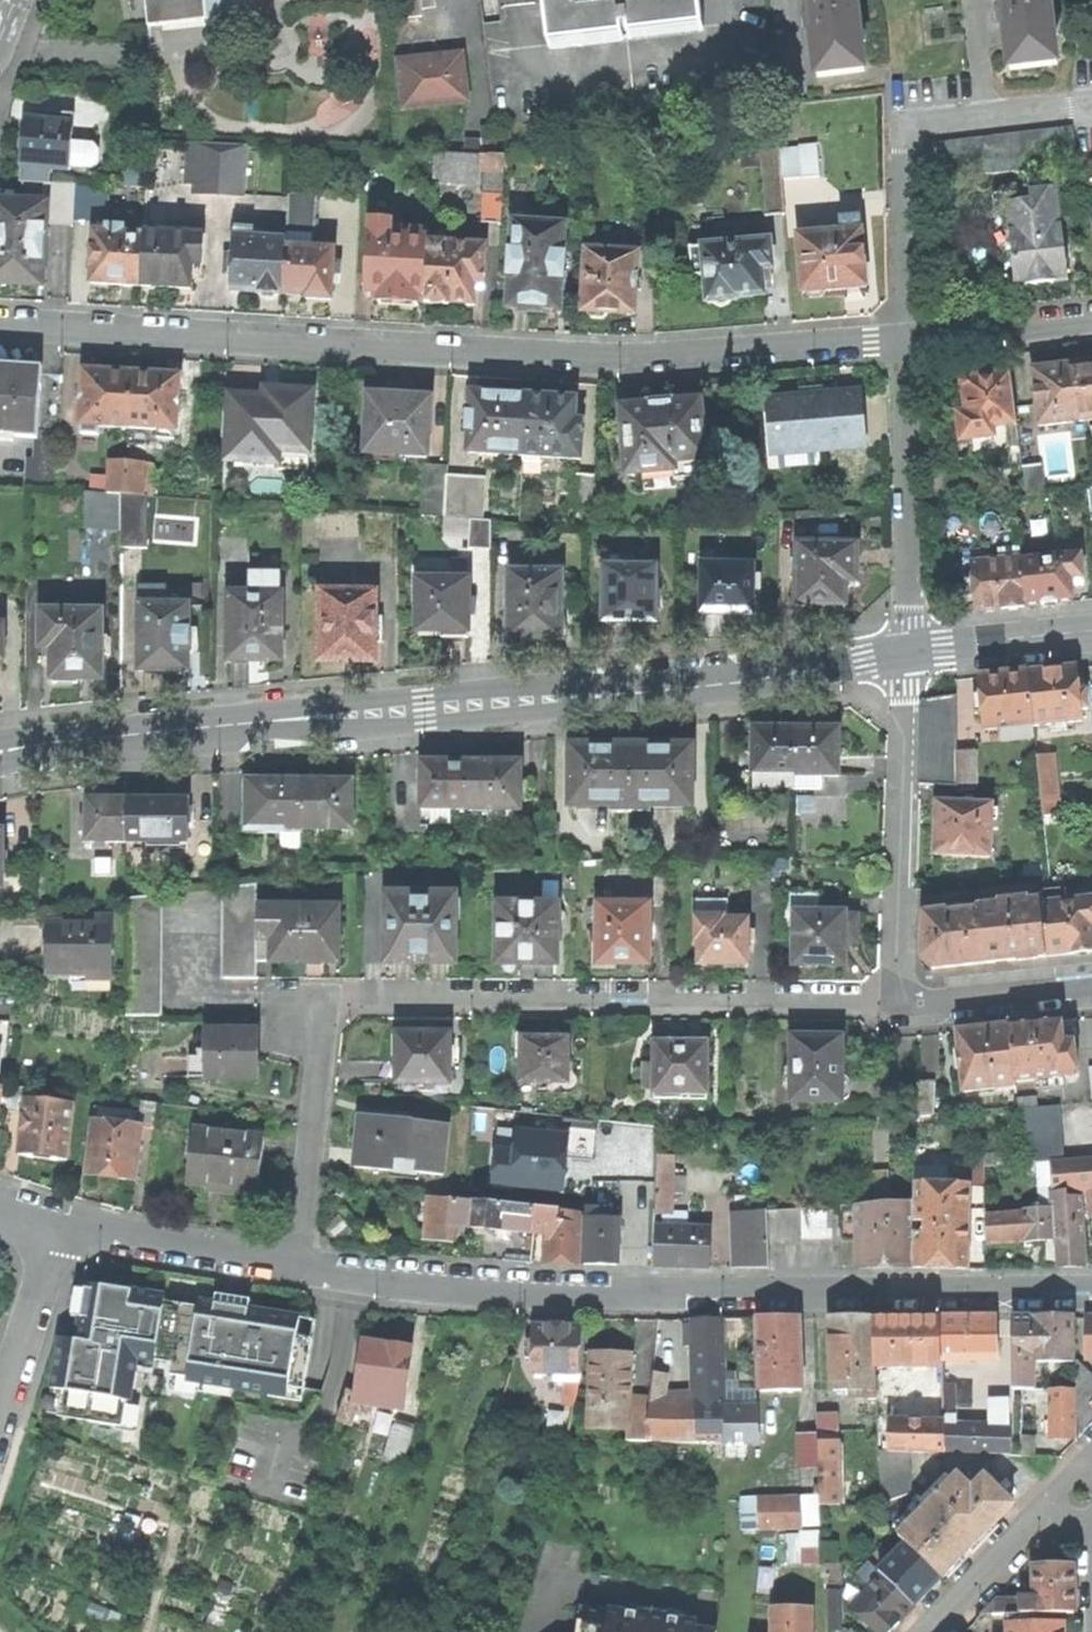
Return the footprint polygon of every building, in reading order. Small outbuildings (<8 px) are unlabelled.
[(150,28),(209,21),(206,0),(147,0),(150,28)] [(547,0),(552,46),(704,28),(701,0),(548,0),(547,0)] [(817,78),(862,72),(854,0),(808,0),(810,14),(807,14),(807,17),(809,29),(809,31),(812,31),(817,78)] [(1008,69),(1053,64),(1046,0),(1000,0),(1001,7),(997,8),(998,10),(999,21),(999,23),(1002,23),(1008,69)] [(401,62),(405,107),(466,100),(461,56),(401,62)] [(41,114),(41,120),(65,123),(65,116),(41,114)] [(72,176),(75,142),(72,142),(74,124),(65,123),(41,120),(27,119),(25,142),(23,165),(61,169),(61,175),(72,176)] [(483,154),(500,155),(497,128),(480,130),(483,154)] [(923,147),(919,181),(1073,166),(1075,165),(1075,164),(1070,130),(923,147)] [(88,177),(89,168),(97,162),(97,151),(91,144),(75,142),(72,176),(88,177)] [(194,193),(219,195),(222,145),(190,143),(188,185),(195,185),(194,193)] [(222,145),(219,195),(244,196),(245,194),(247,146),(222,145)] [(799,147),(799,149),(801,179),(821,177),(818,145),(799,147)] [(762,166),(764,185),(784,183),(784,180),(781,151),(781,149),(742,152),(744,167),(762,166)] [(799,149),(781,151),(784,180),(801,179),(799,149)] [(481,171),(483,154),(436,151),(434,181),(480,184),(481,171)] [(483,154),(481,171),(505,173),(507,156),(500,155),(483,154)] [(480,184),(484,197),(503,198),(505,173),(481,171),(480,184)] [(121,172),(120,187),(148,188),(148,173),(121,172)] [(46,183),(45,200),(49,200),(47,223),(74,225),(75,221),(77,184),(46,183)] [(767,217),(787,216),(784,183),(764,185),(767,217)] [(109,186),(77,184),(75,221),(100,222),(107,223),(109,186)] [(1043,218),(1061,216),(1058,191),(1034,194),(1035,201),(1021,202),(1020,195),(997,198),(1002,249),(1005,249),(1015,248),(1013,232),(1044,228),(1043,218)] [(318,196),(290,195),(289,215),(317,217),(318,196)] [(44,284),(47,223),(49,200),(45,200),(0,197),(0,282),(44,284)] [(503,198),(484,197),(483,224),(502,225),(503,198)] [(317,217),(289,215),(288,235),(316,236),(317,217)] [(1005,249),(1009,287),(1018,286),(1018,289),(1043,286),(1070,283),(1068,268),(1070,267),(1068,242),(1064,243),(1061,216),(1043,218),(1044,228),(1013,232),(1015,248),(1005,249)] [(843,219),(843,232),(864,231),(863,218),(843,219)] [(372,220),(368,294),(375,295),(375,299),(380,300),(380,304),(395,305),(421,306),(421,303),(427,303),(430,243),(431,237),(431,232),(394,230),(395,221),(372,220)] [(100,222),(99,233),(108,234),(109,226),(109,223),(107,223),(100,222)] [(512,280),(510,309),(535,310),(559,312),(561,284),(564,284),(567,227),(513,223),(509,280),(512,280)] [(94,263),(93,282),(116,283),(142,285),(145,236),(125,234),(125,227),(109,226),(108,234),(99,233),(96,233),(95,249),(93,249),(92,263),(94,263)] [(233,274),(232,292),(247,292),(261,293),(261,297),(266,300),(274,300),(278,297),(279,295),(285,295),(287,247),(287,241),(261,240),(261,231),(236,230),(234,257),(227,257),(226,274),(233,274)] [(800,236),(804,293),(807,293),(812,298),(823,298),(827,294),(827,291),(841,290),(868,288),(864,231),(843,232),(800,236)] [(145,236),(142,285),(164,286),(192,288),(193,263),(205,263),(206,236),(145,233),(145,236)] [(589,240),(588,252),(608,253),(608,241),(589,240)] [(691,249),(693,278),(707,277),(709,304),(715,303),(718,307),(722,309),(727,308),(731,306),(733,302),(740,302),(739,299),(751,298),(766,297),(764,271),(774,270),(771,242),(691,249)] [(449,244),(430,243),(427,303),(449,304),(476,306),(477,285),(485,286),(488,246),(449,244)] [(335,250),(287,247),(285,295),(307,296),(307,299),(318,300),(333,301),(334,275),(335,263),(335,250)] [(588,252),(583,312),(589,313),(589,315),(591,319),(604,320),(608,316),(608,314),(622,315),(636,316),(637,293),(639,293),(641,277),(638,277),(639,255),(608,253),(588,252)] [(342,264),(335,263),(334,275),(342,275),(342,264)] [(1089,422),(1091,421),(1091,364),(1083,366),(1089,422)] [(84,369),(81,424),(83,424),(100,425),(130,427),(133,372),(117,371),(105,371),(105,366),(89,365),(89,370),(84,369)] [(1089,422),(1083,366),(1059,368),(1036,371),(1039,390),(1036,391),(1040,427),(1089,422)] [(0,369),(0,431),(40,433),(40,430),(44,372),(13,370),(0,369)] [(133,372),(130,427),(158,429),(175,430),(178,430),(182,376),(177,375),(178,371),(161,370),(161,374),(149,373),(133,372)] [(959,415),(961,442),(971,441),(1007,438),(1006,428),(1018,426),(1012,374),(988,377),(967,380),(962,386),(965,392),(967,414),(959,415)] [(371,387),(367,453),(405,455),(405,458),(428,459),(431,401),(408,400),(395,399),(396,388),(371,387)] [(231,395),(226,461),(279,465),(278,470),(308,472),(313,393),(290,392),(265,390),(264,397),(231,395)] [(501,395),(473,393),(471,415),(468,415),(467,431),(470,431),(469,454),(524,457),(528,397),(501,395)] [(773,401),(778,453),(816,449),(864,445),(860,394),(811,398),(773,401)] [(528,397),(524,457),(542,458),(581,460),(583,423),(576,422),(577,400),(552,398),(528,397)] [(621,410),(627,476),(642,474),(644,492),(677,489),(676,482),(708,479),(701,403),(659,407),(621,410)] [(100,425),(83,424),(83,432),(99,433),(100,425)] [(1021,449),(1018,426),(1006,428),(1007,438),(971,441),(972,458),(977,462),(981,463),(984,461),(1004,459),(1010,450),(1021,449)] [(175,430),(158,429),(158,437),(174,438),(175,430)] [(31,459),(29,488),(58,490),(61,432),(40,430),(40,433),(38,460),(31,459)] [(816,449),(778,453),(779,470),(817,467),(816,449)] [(124,493),(127,494),(128,460),(111,459),(111,474),(94,473),(93,492),(124,493)] [(128,460),(127,494),(144,494),(145,460),(128,460)] [(424,463),(421,515),(447,517),(450,474),(450,465),(424,463)] [(1024,468),(1027,496),(1046,494),(1042,465),(1024,468)] [(468,518),(484,519),(486,476),(450,474),(447,517),(468,518)] [(578,476),(576,509),(594,511),(596,477),(578,476)] [(93,492),(87,492),(85,526),(122,527),(124,493),(93,492)] [(127,494),(124,493),(122,527),(121,546),(147,547),(149,495),(144,494),(127,494)] [(468,518),(466,548),(490,550),(491,519),(484,519),(468,518)] [(798,542),(797,604),(820,604),(847,605),(848,582),(859,582),(859,544),(798,542)] [(977,597),(979,612),(1001,609),(1027,607),(1022,559),(1020,548),(1001,550),(1002,561),(973,564),(975,581),(967,582),(969,598),(977,597)] [(704,553),(704,563),(725,564),(725,554),(704,553)] [(1084,579),(1081,553),(1022,559),(1027,607),(1052,604),(1074,601),(1072,581),(1084,579)] [(605,554),(605,565),(624,565),(624,554),(605,554)] [(704,563),(703,611),(726,611),(753,612),(754,590),(754,574),(754,564),(725,564),(704,563)] [(605,565),(604,619),(629,619),(655,619),(656,565),(624,565),(605,565)] [(253,566),(253,591),(282,591),(282,566),(253,566)] [(421,566),(421,577),(440,577),(440,566),(421,566)] [(509,569),(509,636),(534,636),(561,636),(562,570),(509,569)] [(441,635),(469,636),(469,578),(440,577),(421,577),(418,577),(418,635),(441,635)] [(192,600),(212,601),(213,578),(202,578),(202,583),(192,582),(192,600)] [(141,602),(141,667),(164,667),(189,667),(189,603),(167,603),(167,587),(145,587),(145,602),(141,602)] [(376,591),(354,590),(354,587),(321,587),(321,590),(321,658),(347,658),(375,658),(376,591)] [(232,590),(231,657),(254,657),(283,657),(284,591),(282,591),(253,591),(232,590)] [(52,644),(52,681),(65,681),(79,681),(79,676),(103,676),(103,608),(42,608),(42,644),(52,644)] [(1030,673),(1035,727),(1050,726),(1051,733),(1068,731),(1067,724),(1083,722),(1082,711),(1089,711),(1087,692),(1081,693),(1078,669),(1051,671),(1030,673)] [(1035,727),(1030,673),(998,676),(981,678),(983,695),(985,714),(986,731),(1017,728),(1019,740),(1036,738),(1035,727)] [(923,705),(920,784),(957,786),(958,751),(959,695),(928,699),(923,705)] [(985,714),(983,695),(974,696),(976,715),(985,714)] [(752,776),(795,777),(795,730),(772,730),(753,729),(752,776)] [(795,730),(795,777),(816,777),(837,777),(837,730),(816,730),(795,730)] [(1037,747),(1041,785),(1058,783),(1054,745),(1037,747)] [(600,747),(571,747),(571,806),(631,806),(632,747),(600,747)] [(632,747),(631,806),(691,807),(692,748),(661,748),(632,747)] [(977,749),(958,751),(957,786),(957,793),(977,790),(977,749)] [(422,763),(422,809),(434,809),(449,809),(468,809),(468,763),(449,763),(422,763)] [(494,763),(468,763),(468,809),(468,811),(490,811),(490,829),(511,829),(511,811),(521,811),(521,763),(494,763)] [(795,777),(752,776),(752,787),(795,788),(795,777)] [(795,777),(795,788),(816,788),(816,777),(795,777)] [(286,828),(302,829),(303,782),(269,782),(243,782),(243,810),(249,810),(249,833),(281,834),(286,834),(286,828)] [(327,783),(303,782),(302,829),(318,829),(333,829),(352,829),(352,783),(327,783)] [(1058,783),(1041,785),(1045,817),(1062,815),(1058,783)] [(87,801),(87,842),(126,842),(127,801),(108,801),(87,801)] [(127,801),(126,842),(187,843),(188,802),(159,802),(127,801)] [(938,803),(936,854),(991,856),(992,821),(993,810),(993,806),(979,805),(973,805),(973,803),(960,803),(960,804),(938,803)] [(449,809),(434,809),(433,823),(449,823),(449,809)] [(286,834),(281,834),(281,847),(302,847),(302,829),(286,828),(286,834)] [(333,829),(318,829),(318,837),(333,837),(333,829)] [(224,888),(224,979),(257,979),(257,962),(257,908),(258,884),(224,888)] [(795,913),(820,913),(820,894),(786,894),(786,913),(795,913)] [(125,1012),(125,1016),(159,1017),(159,989),(160,895),(126,899),(125,1012)] [(388,895),(387,963),(423,964),(454,965),(455,897),(388,895)] [(696,898),(696,917),(724,917),(728,917),(728,898),(696,898)] [(980,912),(985,964),(1018,960),(1047,957),(1041,905),(1041,902),(1029,903),(1028,900),(1000,903),(1001,906),(979,908),(980,912)] [(1061,903),(1047,904),(1041,905),(1047,957),(1072,955),(1091,952),(1091,900),(1061,903)] [(296,901),(296,909),(313,909),(313,901),(296,901)] [(597,938),(596,963),(611,963),(623,963),(623,961),(647,961),(647,906),(599,906),(599,938),(597,938)] [(499,907),(499,964),(525,964),(556,964),(556,908),(499,907)] [(296,909),(257,908),(257,962),(301,963),(338,963),(338,909),(313,909),(296,909)] [(926,916),(924,960),(934,969),(957,966),(985,964),(980,912),(948,916),(948,913),(926,916)] [(795,913),(795,963),(817,963),(817,966),(830,966),(845,966),(845,930),(859,931),(859,916),(846,916),(846,914),(820,913),(795,913)] [(46,950),(45,973),(87,974),(87,980),(107,981),(107,979),(111,979),(112,916),(101,916),(101,924),(46,923),(46,950)] [(724,917),(696,917),(696,941),(699,941),(699,961),(700,961),(700,965),(722,965),(748,965),(748,921),(724,921),(724,917)] [(107,981),(87,980),(87,988),(107,988),(107,981)] [(1036,1024),(1009,1027),(1015,1082),(1078,1076),(1074,1041),(1064,1042),(1062,1021),(1036,1024)] [(981,1030),(957,1032),(960,1060),(957,1060),(958,1076),(962,1076),(964,1092),(995,1089),(995,1092),(1015,1090),(1015,1082),(1009,1027),(981,1030)] [(190,1058),(190,1078),(256,1078),(256,1058),(256,1054),(256,1034),(208,1034),(208,1058),(190,1058)] [(398,1059),(398,1084),(448,1085),(448,1063),(448,1049),(449,1035),(420,1035),(398,1035),(398,1038),(394,1038),(394,1059),(398,1059)] [(655,1082),(655,1100),(682,1100),(682,1094),(707,1094),(706,1044),(682,1045),(682,1037),(669,1037),(655,1037),(655,1064),(655,1082)] [(791,1038),(791,1104),(843,1103),(843,1101),(850,1097),(850,1082),(843,1076),(842,1037),(814,1037),(791,1038)] [(521,1061),(521,1083),(566,1083),(566,1041),(551,1041),(541,1041),(541,1040),(520,1040),(520,1061),(521,1061)] [(457,1049),(448,1049),(448,1063),(457,1063),(457,1049)] [(643,1082),(655,1082),(655,1064),(642,1064),(643,1082)] [(917,1084),(916,1118),(934,1117),(935,1084),(917,1084)] [(0,1085),(0,1112),(7,1113),(10,1087),(0,1085)] [(27,1089),(10,1087),(7,1113),(21,1115),(23,1099),(26,1099),(27,1089)] [(1023,1109),(1038,1108),(1037,1098),(1017,1100),(1018,1109),(1023,1109)] [(73,1105),(26,1099),(23,1099),(21,1115),(19,1131),(21,1131),(18,1154),(39,1157),(66,1160),(73,1105)] [(142,1126),(141,1129),(153,1130),(156,1104),(141,1102),(140,1113),(138,1126),(142,1126)] [(1023,1109),(1027,1163),(1062,1160),(1058,1106),(1038,1108),(1023,1109)] [(94,1107),(93,1121),(138,1126),(140,1113),(94,1107)] [(357,1142),(355,1167),(419,1174),(419,1172),(442,1175),(447,1127),(407,1123),(406,1127),(396,1126),(397,1121),(360,1117),(357,1142)] [(564,1117),(562,1134),(570,1135),(568,1158),(594,1161),(598,1121),(564,1117)] [(93,1121),(86,1176),(108,1179),(135,1182),(141,1129),(142,1126),(138,1126),(93,1121)] [(193,1130),(187,1184),(210,1187),(210,1184),(259,1189),(264,1137),(193,1130)] [(496,1149),(492,1186),(564,1193),(568,1158),(570,1135),(562,1134),(517,1130),(515,1151),(496,1149)] [(656,1177),(673,1178),(674,1158),(656,1158),(656,1177)] [(1075,1161),(1076,1190),(1078,1190),(1087,1189),(1091,1189),(1091,1159),(1075,1161)] [(1051,1189),(1051,1192),(1076,1190),(1075,1161),(1050,1162),(1050,1164),(1051,1189)] [(1038,1189),(1051,1189),(1050,1164),(1037,1165),(1038,1189)] [(914,1186),(946,1187),(947,1169),(914,1169),(914,1186)] [(872,1174),(874,1205),(890,1204),(888,1173),(872,1174)] [(673,1195),(683,1195),(684,1178),(673,1178),(656,1177),(655,1194),(673,1195)] [(257,1199),(259,1189),(210,1184),(210,1187),(209,1193),(232,1196),(257,1199)] [(913,1233),(912,1268),(943,1269),(967,1269),(969,1187),(946,1187),(914,1186),(914,1202),(914,1223),(924,1223),(924,1234),(913,1233)] [(1051,1192),(1052,1209),(1053,1239),(1055,1267),(1069,1267),(1083,1267),(1078,1190),(1076,1190),(1051,1192)] [(673,1195),(655,1194),(655,1210),(672,1211),(673,1195)] [(431,1198),(426,1236),(431,1241),(453,1244),(455,1226),(450,1225),(452,1200),(431,1198)] [(473,1228),(476,1202),(465,1201),(452,1200),(450,1225),(455,1226),(473,1228)] [(476,1202),(473,1228),(494,1230),(533,1233),(535,1208),(476,1202)] [(856,1206),(856,1232),(857,1260),(875,1260),(889,1260),(888,1268),(912,1268),(913,1233),(914,1223),(914,1202),(890,1204),(874,1205),(856,1206)] [(841,1207),(841,1232),(856,1232),(856,1206),(841,1207)] [(825,1208),(826,1240),(840,1240),(841,1232),(841,1207),(825,1208)] [(559,1211),(535,1208),(533,1233),(546,1234),(546,1223),(558,1224),(559,1211)] [(811,1241),(826,1240),(825,1208),(811,1209),(811,1241)] [(796,1210),(797,1241),(811,1241),(811,1209),(796,1210)] [(1039,1210),(1041,1239),(1041,1240),(1053,1239),(1052,1209),(1039,1210)] [(586,1210),(584,1265),(597,1265),(618,1266),(620,1214),(612,1210),(586,1210)] [(782,1241),(781,1210),(766,1211),(766,1213),(768,1242),(782,1241)] [(781,1210),(782,1241),(797,1241),(796,1210),(781,1210)] [(987,1214),(988,1243),(1014,1242),(1041,1239),(1039,1210),(987,1214)] [(582,1213),(559,1211),(558,1224),(581,1225),(582,1213)] [(766,1213),(734,1214),(735,1268),(751,1268),(769,1268),(768,1242),(766,1213)] [(326,1226),(339,1242),(352,1232),(339,1215),(326,1226)] [(546,1223),(546,1234),(544,1263),(560,1264),(580,1265),(581,1225),(558,1224),(546,1223)] [(655,1227),(653,1266),(680,1267),(708,1268),(710,1229),(655,1227)] [(1055,1267),(1053,1239),(1041,1240),(1043,1268),(1055,1267)] [(55,1389),(55,1390),(62,1392),(59,1413),(62,1413),(89,1417),(88,1422),(123,1427),(134,1355),(172,1361),(170,1375),(270,1391),(271,1385),(304,1390),(312,1339),(297,1337),(299,1321),(264,1316),(263,1319),(248,1316),(248,1313),(215,1308),(198,1305),(198,1308),(164,1302),(165,1300),(131,1295),(132,1292),(89,1285),(83,1319),(80,1342),(63,1339),(55,1389)] [(217,1296),(215,1308),(248,1313),(250,1301),(217,1296)] [(966,1318),(939,1319),(940,1361),(995,1360),(994,1318),(966,1318)] [(757,1320),(759,1392),(800,1391),(798,1319),(776,1320),(757,1320)] [(940,1361),(939,1319),(896,1320),(874,1320),(874,1368),(940,1367),(940,1361)] [(1012,1319),(1012,1390),(1022,1390),(1035,1390),(1035,1362),(1034,1363),(1034,1356),(1040,1356),(1040,1363),(1075,1362),(1075,1319),(1040,1319),(1012,1319)] [(693,1402),(722,1402),(722,1385),(722,1374),(722,1320),(703,1320),(692,1320),(692,1324),(692,1346),(693,1394),(693,1402)] [(850,1321),(831,1321),(832,1392),(868,1391),(875,1391),(874,1368),(874,1320),(850,1321)] [(532,1358),(531,1373),(555,1373),(581,1373),(582,1328),(559,1327),(533,1327),(532,1340),(526,1340),(526,1358),(532,1358)] [(363,1343),(355,1393),(359,1394),(357,1403),(402,1410),(411,1349),(386,1345),(386,1347),(382,1346),(363,1343)] [(591,1356),(587,1429),(626,1430),(627,1398),(629,1357),(608,1356),(591,1356)] [(1075,1362),(1076,1390),(1075,1440),(1091,1423),(1091,1378),(1075,1362)] [(581,1373),(555,1373),(555,1383),(567,1383),(579,1383),(581,1373)] [(732,1374),(722,1374),(722,1385),(732,1385),(732,1374)] [(646,1425),(650,1425),(650,1445),(692,1445),(693,1402),(693,1394),(665,1396),(667,1377),(652,1376),(649,1399),(646,1425)] [(575,1406),(579,1383),(567,1383),(562,1404),(575,1406)] [(722,1385),(722,1402),(756,1402),(756,1385),(732,1385),(722,1385)] [(943,1386),(943,1425),(954,1425),(954,1403),(970,1403),(970,1386),(943,1386)] [(62,1413),(59,1413),(62,1392),(55,1390),(55,1389),(51,1389),(47,1413),(61,1415),(62,1413)] [(1075,1440),(1076,1390),(1051,1390),(1050,1440),(1063,1440),(1075,1440)] [(346,1392),(337,1422),(349,1426),(357,1403),(359,1394),(355,1393),(346,1392)] [(649,1399),(627,1398),(626,1430),(626,1445),(650,1445),(650,1425),(646,1425),(649,1399)] [(943,1453),(1009,1453),(1009,1401),(988,1401),(988,1425),(977,1425),(954,1425),(943,1425),(943,1453)] [(722,1402),(693,1402),(692,1445),(722,1445),(722,1402)] [(756,1402),(722,1402),(722,1445),(756,1445),(756,1402)] [(817,1444),(836,1444),(835,1413),(816,1414),(817,1434),(817,1444)] [(396,1421),(386,1457),(404,1462),(414,1426),(396,1421)] [(908,1453),(943,1453),(943,1425),(917,1425),(888,1425),(888,1453),(908,1453)] [(817,1444),(817,1434),(797,1435),(798,1469),(817,1468),(817,1444)] [(817,1444),(817,1468),(818,1497),(818,1506),(837,1506),(836,1444),(817,1444)] [(877,1453),(880,1504),(909,1494),(908,1453),(888,1453),(877,1453)] [(898,1537),(905,1545),(941,1579),(978,1540),(1013,1505),(984,1477),(971,1490),(957,1476),(898,1537)] [(801,1526),(819,1525),(818,1506),(818,1497),(800,1498),(801,1526)] [(801,1528),(801,1526),(800,1498),(756,1499),(757,1529),(801,1528)] [(757,1529),(756,1499),(740,1499),(740,1530),(757,1529)] [(820,1533),(785,1534),(785,1565),(820,1564),(820,1545),(820,1533)] [(839,1545),(820,1545),(820,1564),(825,1564),(839,1565),(839,1545)] [(880,1552),(869,1564),(881,1576),(913,1607),(928,1592),(941,1579),(905,1545),(890,1561),(880,1552)] [(825,1564),(828,1631),(841,1630),(839,1565),(825,1564)] [(857,1576),(870,1588),(881,1576),(869,1564),(857,1576)] [(1021,1615),(1044,1615),(1074,1614),(1073,1568),(1035,1568),(1035,1586),(1036,1598),(1020,1599),(1020,1601),(1021,1615)] [(875,1631),(889,1631),(898,1623),(913,1607),(881,1576),(870,1588),(850,1608),(875,1631)] [(1007,1615),(1021,1615),(1020,1601),(995,1601),(981,1615),(992,1615),(1007,1615)] [(696,1630),(697,1623),(651,1617),(651,1620),(636,1618),(637,1615),(609,1611),(608,1618),(586,1615),(584,1631),(708,1631),(696,1630)] [(810,1612),(772,1611),(771,1631),(809,1631),(810,1612)] [(976,1631),(992,1631),(992,1615),(981,1615),(976,1621),(976,1631)] [(1021,1615),(1007,1615),(1008,1627),(1044,1626),(1044,1615),(1021,1615)]
